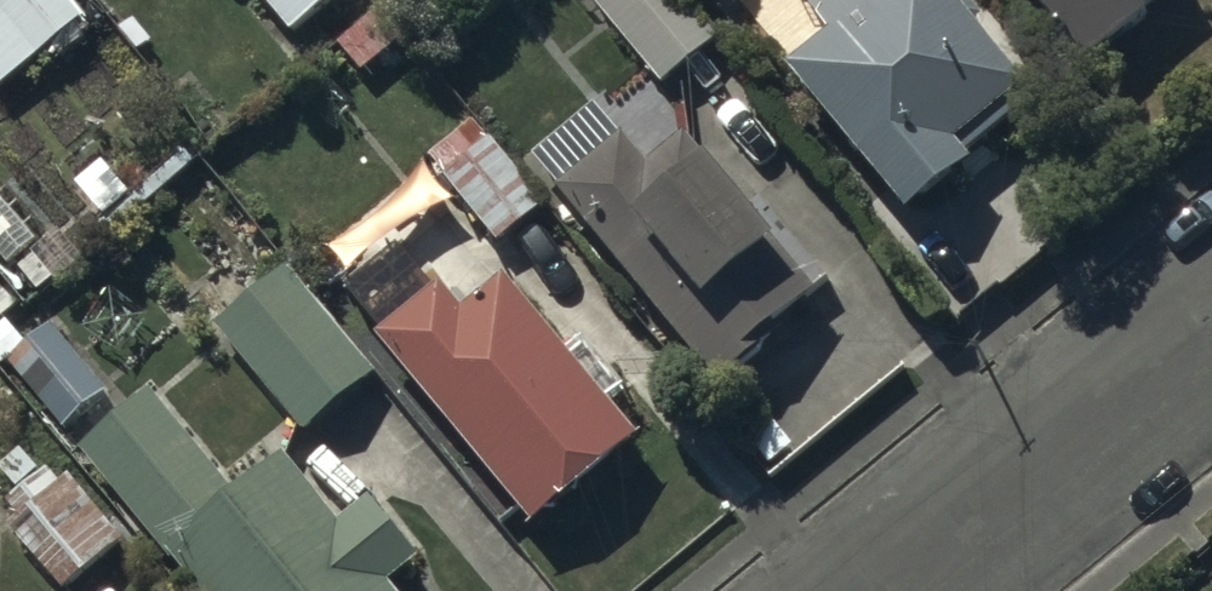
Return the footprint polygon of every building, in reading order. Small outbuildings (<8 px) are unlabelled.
[(86,16),(73,0),(0,0),(0,81),(86,16)] [(292,26),(323,0),(270,0),(292,26)] [(661,80),(722,30),(698,0),(596,0),(661,80)] [(783,53),(917,220),(973,176),(957,156),(1046,84),(979,0),(809,0),(825,20),(783,53)] [(1089,48),(1147,0),(1049,0),(1089,48)] [(393,52),(373,22),(341,42),(361,73),(393,52)] [(594,86),(528,137),(717,378),(783,326),(773,314),(815,281),(690,121),(648,154),(594,86)] [(287,257),(216,317),(304,422),(375,363),(287,257)] [(443,273),(376,324),(534,512),(637,426),(504,268),(465,300),(443,273)] [(56,319),(8,355),(60,421),(107,384),(56,319)] [(79,440),(207,590),(401,590),(385,573),(419,545),(371,490),(340,516),(281,445),(234,484),(147,382),(79,440)] [(6,517),(63,586),(126,535),(71,469),(61,477),(49,462),(42,467),(22,442),(0,460),(0,465),(18,487),(8,495),(18,508),(6,517)]
